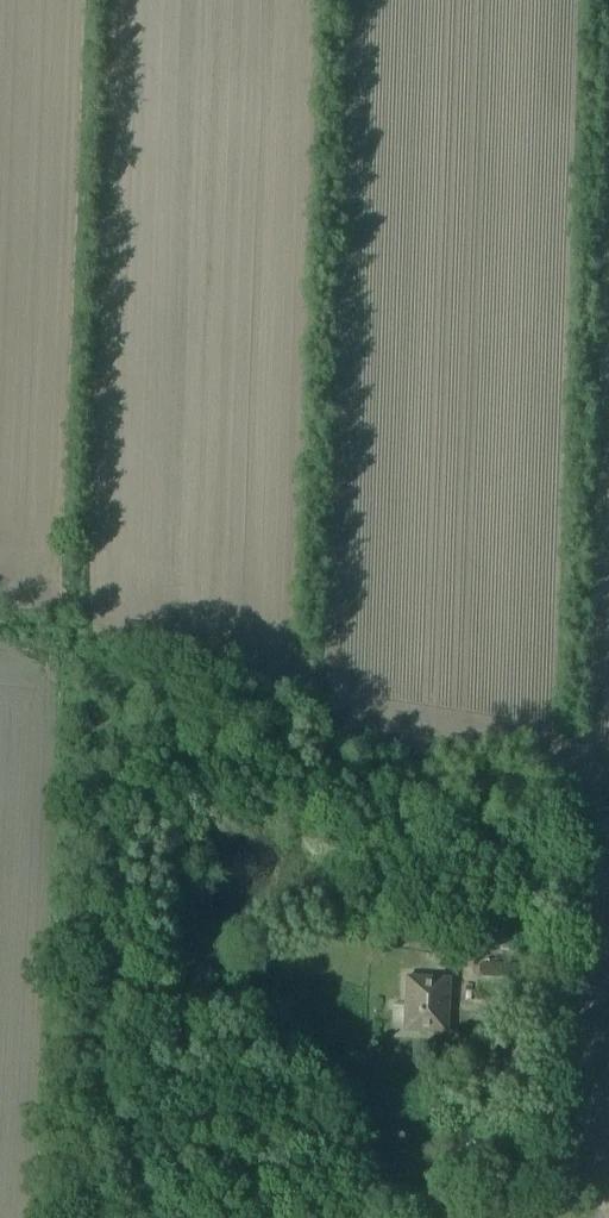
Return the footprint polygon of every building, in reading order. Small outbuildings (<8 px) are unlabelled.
[(520,953),(520,944),(501,943),(501,952),(520,953)] [(481,994),(523,995),(524,964),(482,962),(481,994)] [(405,1030),(446,1031),(448,979),(408,977),(405,1030)]
